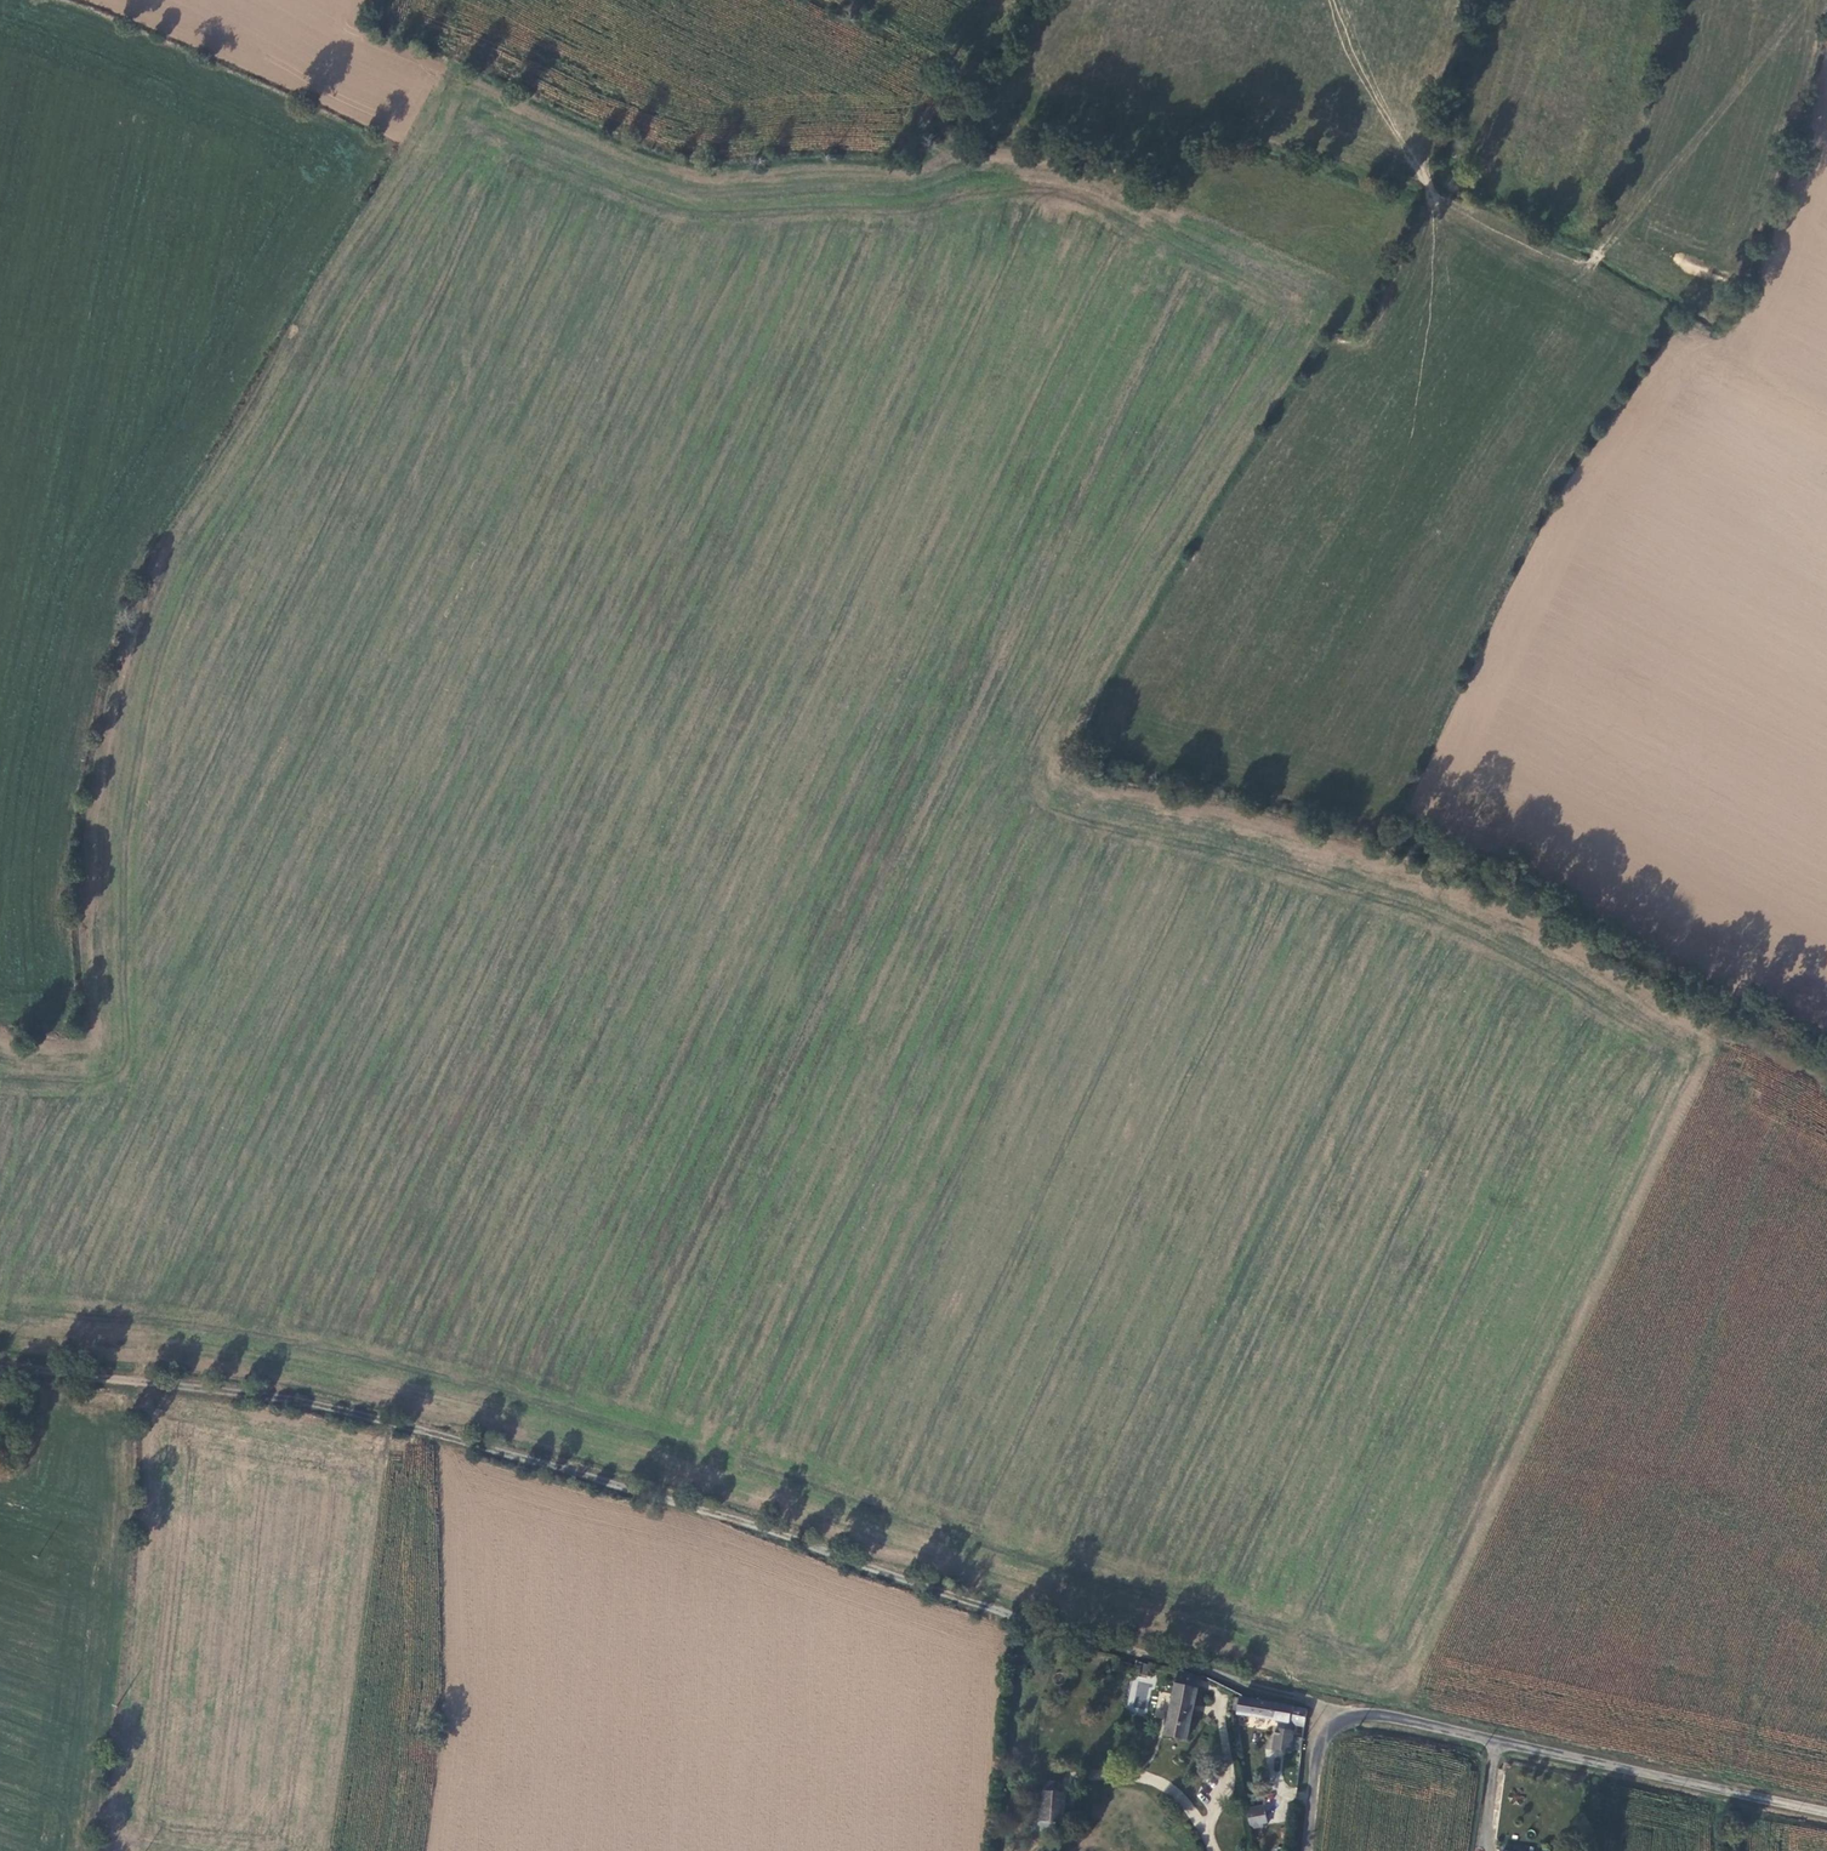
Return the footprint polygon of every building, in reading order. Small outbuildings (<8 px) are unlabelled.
[(1145,1710),(1150,1683),(1132,1679),(1127,1707),(1145,1710)] [(1190,1744),(1201,1690),(1177,1685),(1166,1739),(1190,1744)] [(1293,1735),(1294,1727),(1305,1729),(1309,1712),(1295,1708),(1241,1699),(1239,1716),(1279,1723),(1277,1731),(1276,1731),(1272,1752),(1289,1756),(1290,1751),(1293,1737),(1293,1735)] [(1302,1739),(1293,1737),(1290,1751),(1301,1752),(1302,1739)] [(1045,1782),(1045,1793),(1060,1794),(1061,1782),(1045,1782)] [(1064,1824),(1066,1794),(1060,1794),(1045,1793),(1041,1793),(1040,1823),(1064,1824)] [(1245,1808),(1249,1829),(1268,1824),(1263,1804),(1245,1808)]
